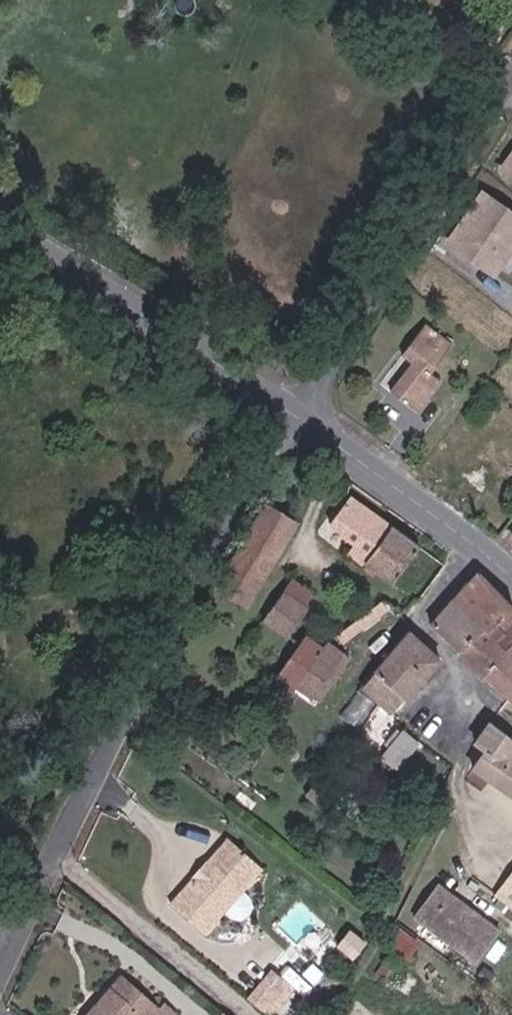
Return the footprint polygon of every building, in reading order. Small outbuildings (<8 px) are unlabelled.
[(511,252),(511,216),(486,197),(451,245),(494,276),(511,252)] [(441,387),(431,378),(453,351),(426,330),(403,359),(413,367),(390,396),(416,417),(441,387)] [(413,599),(440,565),(352,494),(331,517),(343,528),(341,530),(366,550),(361,558),(413,599)] [(216,583),(246,602),(297,519),(266,500),(216,583)] [(486,633),(510,607),(475,574),(450,601),(476,624),(486,633)] [(284,631),(305,601),(307,592),(287,578),(261,613),(284,631)] [(455,647),(476,624),(450,601),(427,624),(455,647)] [(499,643),(511,627),(511,609),(510,607),(486,633),(476,624),(455,647),(482,670),(503,646),(499,643)] [(499,643),(503,646),(511,655),(511,627),(499,643)] [(392,714),(438,658),(405,629),(357,684),(392,714)] [(273,671),(297,688),(322,647),(302,631),(273,671)] [(511,696),(511,655),(503,646),(482,670),(511,696)] [(344,713),(358,723),(375,699),(361,689),(344,713)] [(505,762),(511,753),(511,738),(489,719),(473,742),(484,750),(472,769),(511,799),(511,767),(505,762)] [(384,754),(400,767),(422,741),(406,728),(384,754)] [(145,872),(178,898),(212,857),(179,831),(145,872)] [(511,867),(491,893),(511,909),(511,867)] [(158,923),(178,898),(145,872),(125,895),(158,923)] [(412,917),(475,964),(499,932),(436,884),(412,917)] [(406,964),(419,947),(395,929),(383,946),(406,964)] [(399,962),(388,953),(373,973),(384,982),(399,962)] [(271,966),(249,995),(272,1013),(294,984),(271,966)] [(132,1007),(128,1011),(91,977),(68,1002),(72,1006),(68,1011),(63,1006),(55,1014),(141,1014),(132,1007)]
